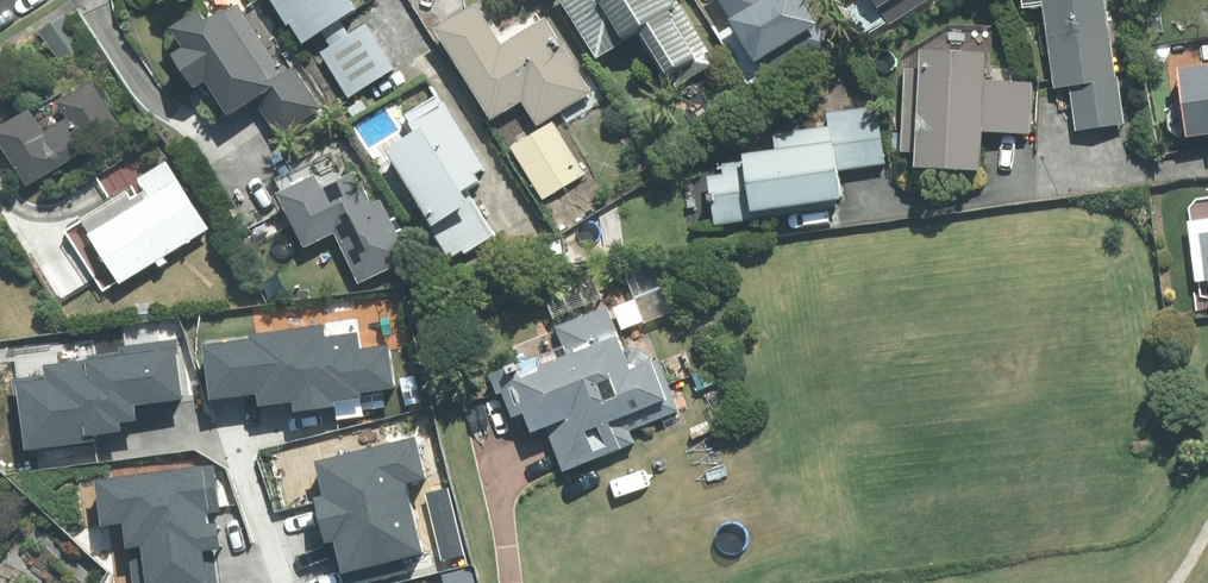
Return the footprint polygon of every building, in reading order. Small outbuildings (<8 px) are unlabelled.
[(301,51),(353,17),(342,0),(268,0),(301,51)] [(714,63),(673,0),(552,0),(594,64),(631,41),(666,94),(714,63)] [(812,28),(794,0),(716,0),(731,23),(710,36),(745,91),(769,76),(760,61),(812,28)] [(1052,92),(1066,90),(1073,135),(1121,127),(1100,0),(1037,0),(1052,92)] [(530,131),(591,93),(544,19),(500,47),(475,7),(431,34),(489,126),(516,109),(530,131)] [(278,75),(234,8),(205,27),(196,14),(167,33),(181,54),(163,66),(185,100),(202,90),(226,127),(251,110),(274,145),(321,114),(290,67),(278,75)] [(393,72),(366,28),(317,58),(343,102),(393,72)] [(916,73),(900,72),(896,154),(908,154),(907,177),(979,181),(981,136),(1030,139),(1033,86),(982,83),(983,58),(917,54),(916,73)] [(1181,143),(1207,140),(1207,66),(1172,71),(1181,143)] [(119,132),(88,82),(52,104),(62,122),(40,135),(28,115),(0,131),(0,151),(23,190),(119,132)] [(436,97),(372,137),(451,264),(491,239),(465,197),(478,189),(472,179),(483,172),(436,97)] [(769,124),(774,159),(701,171),(711,229),(838,208),(832,175),(885,167),(875,106),(769,124)] [(549,123),(508,149),(541,204),(583,178),(549,123)] [(204,235),(162,165),(59,227),(94,286),(107,279),(113,290),(204,235)] [(312,174),(272,193),(300,253),(329,239),(352,288),(406,263),(377,200),(364,207),(350,176),(319,190),(312,174)] [(1178,197),(1201,322),(1207,321),(1207,191),(1178,197)] [(627,370),(605,307),(555,325),(567,357),(535,368),(540,383),(504,396),(519,439),(545,430),(561,475),(633,450),(625,428),(673,411),(655,360),(627,370)] [(328,330),(327,321),(208,332),(214,395),(262,390),(263,401),(297,398),(298,407),(338,403),(337,396),(364,393),(363,387),(396,384),(392,338),(363,341),(362,327),(328,330)] [(187,397),(180,335),(89,345),(90,355),(50,359),(51,370),(17,373),(25,446),(101,438),(100,432),(127,429),(126,419),(142,417),(140,402),(187,397)] [(418,431),(319,457),(328,490),(319,492),(331,539),(339,537),(350,581),(410,566),(406,552),(428,546),(410,477),(428,472),(418,431)] [(100,476),(107,524),(128,521),(137,582),(222,582),(217,544),(224,543),(221,518),(214,519),(212,507),(222,506),(216,460),(100,476)]
